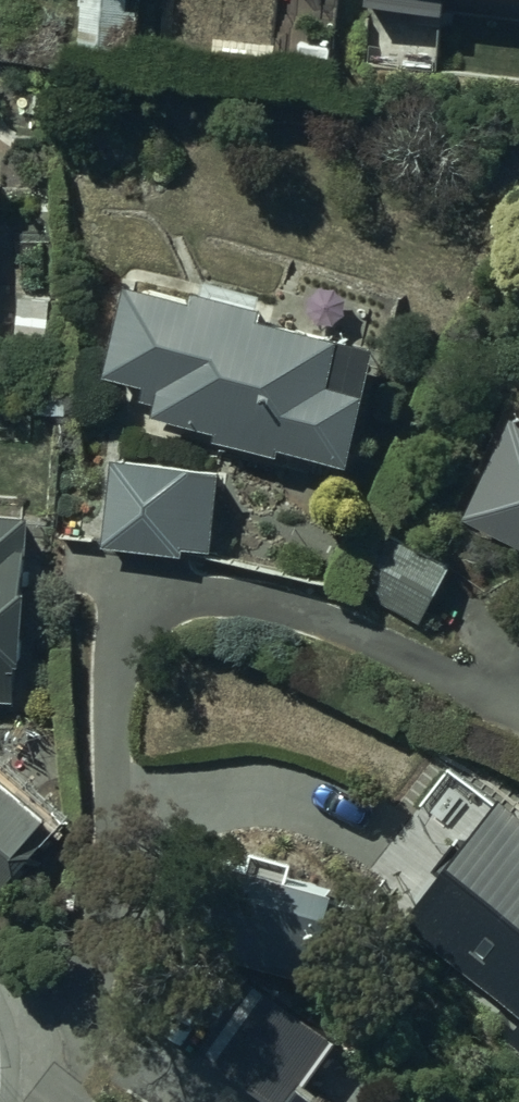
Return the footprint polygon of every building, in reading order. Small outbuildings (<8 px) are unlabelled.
[(131,277),(121,275),(101,374),(141,382),(138,397),(151,400),(148,414),(211,427),(209,436),(275,450),(277,442),(343,456),(368,335),(275,315),(277,303),(259,299),(260,290),(201,278),(200,285),(132,271),(131,277)] [(511,411),(509,409),(460,516),(518,547),(518,393),(511,411)] [(217,465),(110,453),(101,543),(178,551),(179,543),(209,547),(217,465)] [(9,699),(12,655),(16,655),(26,508),(0,506),(0,698),(9,699)] [(446,565),(383,529),(350,580),(417,620),(446,565)] [(56,826),(0,775),(0,888),(56,826)] [(502,784),(434,878),(442,882),(413,929),(518,1010),(518,797),(502,784)] [(286,863),(289,851),(231,832),(200,940),(297,968),(324,874),(286,863)]
